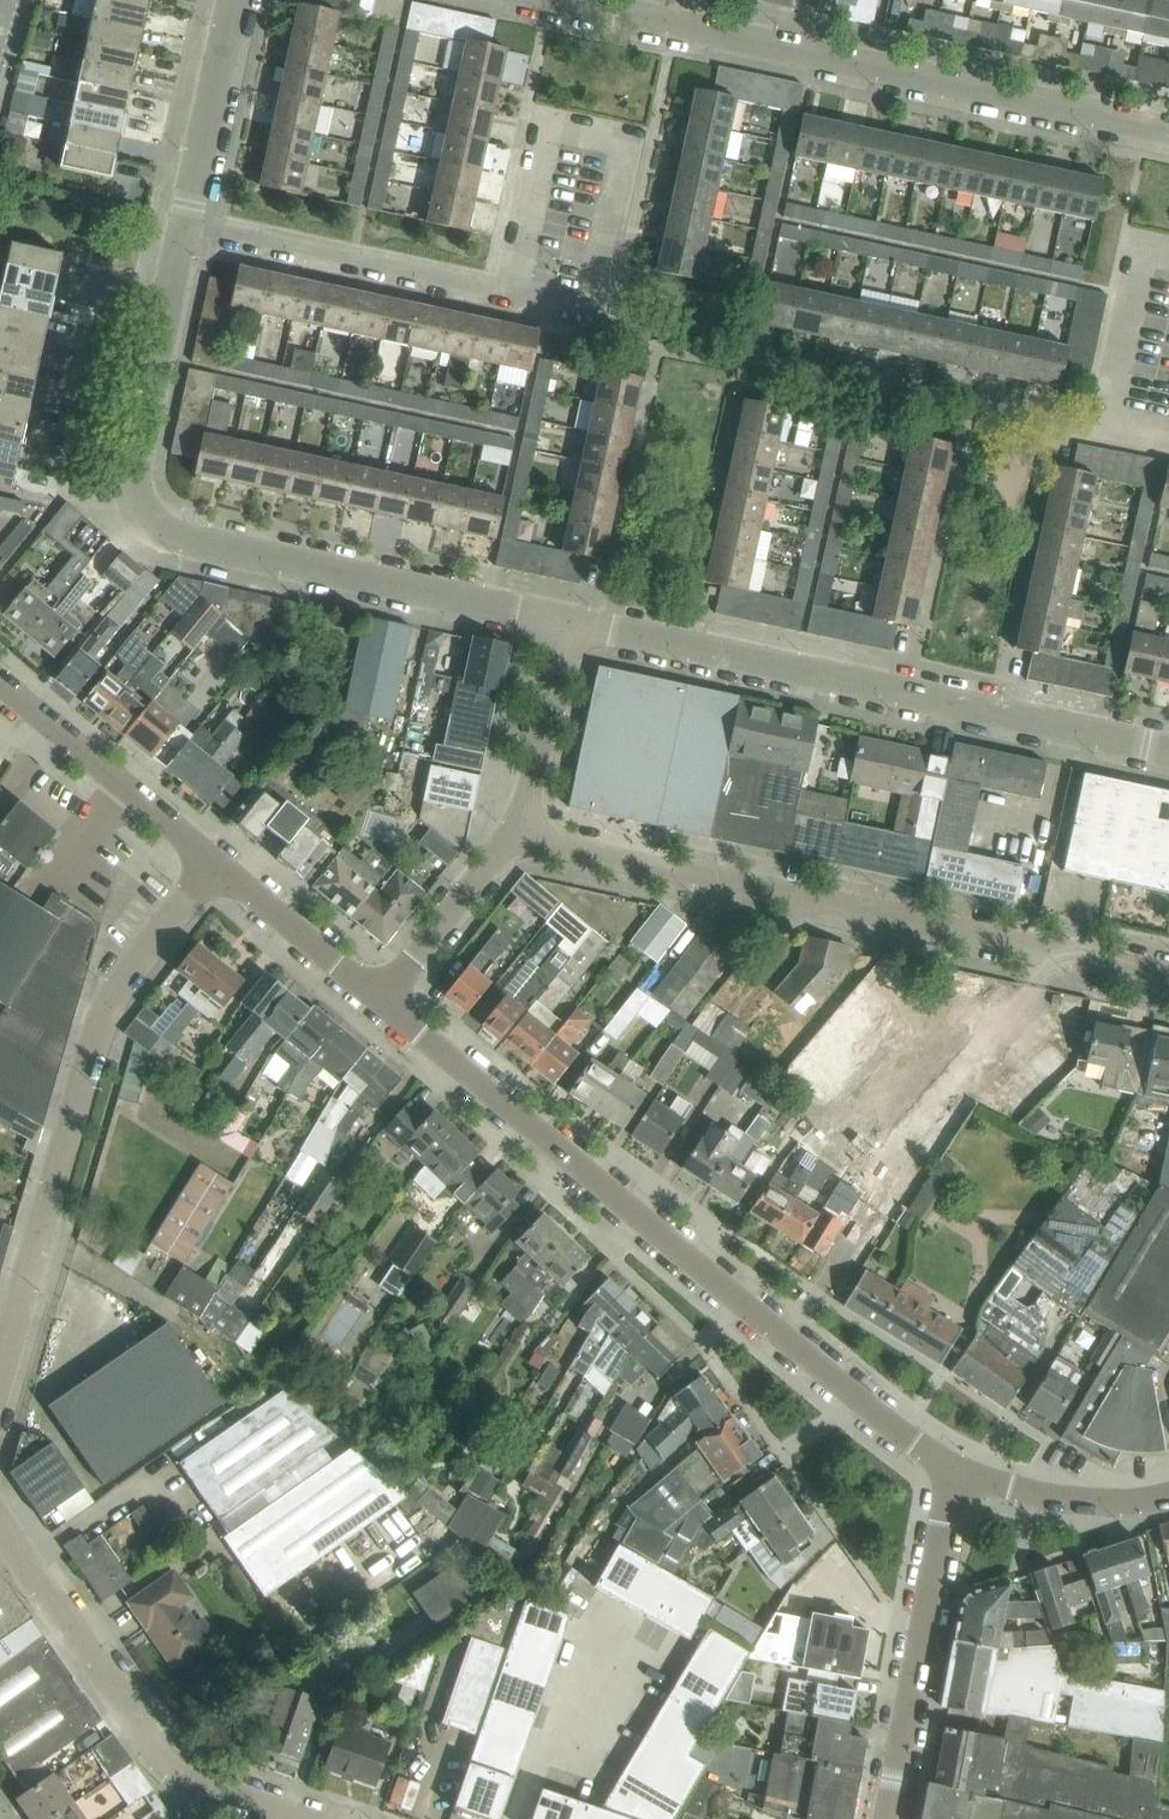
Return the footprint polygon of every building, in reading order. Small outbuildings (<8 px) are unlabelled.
[(39,8),(50,11),(53,0),(41,0),(39,8)] [(143,31),(148,10),(102,0),(96,0),(91,20),(143,31)] [(148,10),(150,0),(102,0),(148,10)] [(314,10),(330,13),(332,0),(316,0),(314,10)] [(338,14),(344,16),(347,0),(332,0),(330,13),(338,14)] [(344,16),(358,19),(362,0),(347,0),(344,16)] [(372,22),(377,0),(362,0),(358,19),(372,22)] [(390,0),(377,0),(372,22),(384,24),(390,0)] [(385,25),(399,27),(404,0),(390,0),(384,24),(385,25)] [(793,0),(776,0),(775,5),(791,8),(793,0)] [(805,11),(808,0),(793,0),(791,8),(805,11)] [(851,7),(848,21),(873,26),(878,0),(858,0),(857,8),(851,7)] [(989,2),(988,9),(1000,12),(1003,0),(980,0),(989,2)] [(1030,11),(1033,0),(1003,0),(1000,12),(1011,14),(1012,7),(1030,11)] [(1030,11),(1047,14),(1045,21),(1057,24),(1062,0),(1033,0),(1030,11)] [(1092,0),(1062,0),(1057,24),(1068,26),(1070,19),(1087,23),(1092,0)] [(1122,0),(1092,0),(1087,23),(1104,26),(1102,34),(1114,36),(1122,0)] [(1144,34),(1151,0),(1122,0),(1114,36),(1125,39),(1127,31),(1144,34)] [(1144,34),(1142,42),(1168,48),(1168,0),(1151,0),(1144,34)] [(425,6),(412,3),(406,30),(419,32),(419,33),(425,6)] [(851,7),(835,3),(832,17),(848,21),(851,7)] [(299,9),(293,35),(331,43),(338,14),(330,13),(314,10),(296,6),(295,8),(299,9)] [(439,9),(425,6),(419,33),(434,36),(439,9)] [(50,13),(38,9),(35,21),(43,23),(48,18),(50,13)] [(454,12),(439,9),(434,36),(448,39),(454,12)] [(468,15),(454,12),(448,39),(462,42),(468,15)] [(482,18),(468,15),(462,42),(468,43),(476,45),(482,18)] [(496,21),(482,18),(476,45),(490,48),(496,21)] [(907,33),(922,36),(925,23),(910,19),(907,33)] [(87,41),(139,52),(143,31),(91,20),(87,41)] [(392,56),(399,27),(385,25),(379,54),(392,56)] [(949,42),(964,45),(966,32),(952,28),(949,42)] [(51,34),(32,30),(29,47),(47,51),(51,34)] [(413,61),(419,32),(406,30),(400,58),(413,61)] [(982,35),(966,32),(964,45),(979,49),(982,35)] [(331,43),(293,35),(287,65),(325,74),(331,43)] [(82,62),(134,73),(139,52),(87,41),(82,62)] [(1008,41),(1005,54),(1020,57),(1023,44),(1008,41)] [(509,52),(490,48),(476,45),(468,43),(462,71),(499,79),(505,54),(508,54),(509,52)] [(1039,47),(1023,44),(1020,57),(1036,61),(1039,47)] [(1062,67),(1077,70),(1080,56),(1065,53),(1062,67)] [(386,87),(392,56),(379,54),(372,84),(386,87)] [(1096,59),(1080,56),(1077,70),(1093,73),(1096,59)] [(400,58),(393,88),(407,91),(413,61),(400,58)] [(78,83),(130,94),(134,73),(82,62),(78,83)] [(1168,89),(1168,62),(1166,62),(1161,88),(1168,89)] [(287,65),(280,96),(318,104),(325,74),(287,65)] [(1122,65),(1119,79),(1134,82),(1137,68),(1122,65)] [(718,69),(713,95),(726,98),(732,70),(719,67),(718,69)] [(726,98),(737,100),(741,101),(747,73),(732,70),(726,98)] [(21,71),(16,91),(30,95),(35,74),(21,71)] [(499,79),(462,71),(455,101),(493,110),(499,79)] [(741,101),(755,104),(761,76),(747,73),(741,101)] [(775,79),(761,76),(755,104),(769,107),(775,79)] [(789,82),(775,79),(769,107),(783,110),(789,82)] [(783,110),(785,110),(798,113),(804,85),(789,82),(783,110)] [(73,104),(125,116),(130,94),(78,83),(73,104)] [(379,117),(386,87),(372,84),(366,114),(379,117)] [(387,119),(400,121),(407,91),(393,88),(387,119)] [(30,95),(16,91),(10,112),(24,116),(30,95)] [(696,94),(691,120),(731,129),(737,100),(726,98),(713,95),(693,91),(693,93),(696,94)] [(318,104),(280,96),(274,126),(311,135),(318,104)] [(486,140),(493,110),(455,101),(449,132),(486,140)] [(69,126),(121,137),(125,116),(73,104),(69,126)] [(798,113),(785,110),(779,139),(792,142),(798,113)] [(27,116),(24,116),(10,112),(5,132),(22,136),(27,116)] [(373,147),(379,117),(366,114),(360,145),(373,147)] [(805,114),(795,159),(796,159),(797,159),(798,156),(824,162),(833,124),(806,118),(807,115),(806,115),(805,114)] [(394,152),(400,121),(387,119),(380,149),(394,152)] [(731,129),(691,120),(684,151),(724,159),(731,129)] [(854,168),(863,130),(833,124),(824,162),(854,168)] [(64,147),(116,158),(121,137),(69,126),(64,147)] [(274,126),(267,157),(305,165),(311,135),(274,126)] [(885,175),(893,137),(863,130),(854,168),(885,175)] [(480,170),(486,140),(449,132),(442,162),(480,170)] [(23,151),(26,140),(10,135),(7,147),(23,151)] [(915,181),(923,143),(893,137),(885,175),(915,181)] [(779,139),(772,170),(785,173),(792,142),(779,139)] [(945,187),(953,150),(923,143),(915,181),(945,187)] [(366,178),(373,147),(360,145),(353,175),(366,178)] [(116,158),(64,147),(59,169),(111,180),(116,158)] [(374,179),(387,182),(394,152),(380,149),(374,179)] [(975,194),(983,156),(953,150),(945,187),(975,194)] [(684,151),(677,181),(717,190),(724,159),(684,151)] [(1005,200),(1013,163),(983,156),(975,194),(1005,200)] [(305,165),(267,157),(261,185),(261,187),(257,186),(257,189),(301,198),(301,197),(302,195),(298,194),(305,165)] [(473,200),(480,170),(442,162),(436,192),(473,200)] [(1035,207),(1043,169),(1013,163),(1005,200),(1035,207)] [(1065,213),(1073,176),(1043,169),(1035,207),(1065,213)] [(772,170),(766,200),(779,203),(785,173),(772,170)] [(360,209),(366,178),(353,175),(346,206),(346,207),(360,209)] [(1065,213),(1092,219),(1091,222),(1093,223),(1103,179),(1100,178),(1100,181),(1073,176),(1065,213)] [(374,179),(367,211),(380,213),(387,182),(374,179)] [(717,190),(677,181),(671,211),(711,220),(717,190)] [(436,192),(430,221),(426,220),(426,221),(426,222),(470,232),(471,230),(467,229),(473,200),(436,192)] [(766,200),(759,231),(772,234),(779,203),(766,200)] [(814,210),(814,209),(787,204),(785,218),(811,223),(814,210)] [(814,210),(811,223),(841,230),(844,216),(814,210)] [(671,211),(664,242),(704,251),(713,252),(717,237),(708,235),(711,220),(671,211)] [(844,216),(841,230),(871,236),(874,223),(844,216)] [(874,223),(871,236),(901,243),(904,229),(874,223)] [(782,224),(779,238),(806,244),(809,230),(782,224)] [(904,229),(901,243),(931,249),(934,236),(904,229)] [(809,230),(806,244),(836,250),(839,237),(809,230)] [(759,231),(752,261),(766,264),(772,234),(759,231)] [(934,236),(931,249),(961,256),(964,242),(934,236)] [(839,237),(836,250),(866,257),(869,243),(839,237)] [(704,251),(664,242),(658,270),(655,269),(654,271),(707,282),(710,268),(701,266),(704,251)] [(964,242),(961,256),(991,262),(994,249),(964,242)] [(869,243),(866,257),(896,263),(899,250),(869,243)] [(11,244),(6,266),(58,278),(62,256),(11,244)] [(1024,255),(994,249),(991,262),(1022,269),(1024,255)] [(896,263),(927,270),(929,256),(899,250),(896,263)] [(1055,262),(1024,255),(1022,269),(1052,275),(1055,262)] [(927,270),(957,276),(960,263),(929,256),(927,270)] [(752,261),(746,289),(760,292),(766,264),(752,261)] [(1052,275),(1080,281),(1081,275),(1083,268),(1055,262),(1052,275)] [(957,276),(987,283),(990,269),(960,263),(957,276)] [(237,283),(233,297),(230,309),(260,315),(269,275),(242,269),(243,266),(241,265),(240,267),(237,283)] [(6,266),(2,288),(53,299),(58,278),(6,266)] [(987,283),(1017,289),(1020,276),(990,269),(987,283)] [(298,281),(269,275),(260,315),(290,321),(298,281)] [(1017,289),(1047,296),(1050,282),(1020,276),(1017,289)] [(207,291),(233,297),(237,283),(210,278),(207,291)] [(328,288),(298,281),(290,321),(320,328),(328,288)] [(1078,302),(1078,301),(1081,289),(1050,282),(1047,296),(1078,302)] [(762,324),(788,329),(796,292),(770,286),(771,283),(769,283),(759,327),(761,328),(762,324)] [(53,299),(2,288),(0,295),(0,309),(49,320),(53,299)] [(328,288),(320,328),(350,334),(358,294),(328,288)] [(1081,289),(1078,301),(1105,307),(1107,295),(1081,289)] [(230,311),(230,309),(233,297),(207,291),(204,305),(230,311)] [(788,329),(818,336),(826,298),(796,292),(788,329)] [(358,294),(350,334),(379,341),(388,301),(358,294)] [(826,298),(818,336),(848,342),(856,305),(826,298)] [(388,301),(379,341),(409,347),(418,307),(388,301)] [(1102,321),(1105,307),(1078,301),(1078,302),(1075,315),(1102,321)] [(204,305),(201,319),(227,325),(230,311),(204,305)] [(848,342),(878,349),(886,311),(856,305),(848,342)] [(418,307),(409,347),(439,354),(448,313),(418,307)] [(44,341),(49,320),(0,309),(0,332),(44,341)] [(878,349),(909,355),(916,318),(886,311),(878,349)] [(469,361),(478,320),(448,313),(439,354),(451,356),(444,387),(463,391),(465,378),(469,361)] [(1099,335),(1102,321),(1075,315),(1072,329),(1099,335)] [(909,355),(939,362),(947,324),(916,318),(909,355)] [(201,319),(198,333),(224,339),(227,325),(201,319)] [(478,320),(469,361),(499,367),(499,366),(508,326),(478,320)] [(939,362),(969,368),(977,331),(947,324),(939,362)] [(530,373),(539,331),(540,329),(537,329),(537,332),(508,326),(499,366),(530,373)] [(1095,348),(1099,335),(1072,329),(1069,343),(1095,348)] [(977,331),(969,368),(999,375),(1007,337),(977,331)] [(44,341),(0,332),(0,354),(39,362),(44,341)] [(198,333),(195,347),(221,353),(224,339),(198,333)] [(999,375),(1029,381),(1037,344),(1007,337),(999,375)] [(1092,362),(1095,348),(1069,343),(1068,348),(1066,347),(1065,350),(1064,356),(1092,362)] [(1061,373),(1064,356),(1065,350),(1037,344),(1029,381),(1055,387),(1054,390),(1057,391),(1061,373)] [(218,368),(220,355),(221,353),(195,347),(192,362),(218,368)] [(290,370),(280,368),(277,381),(307,387),(310,374),(314,354),(294,350),(290,370)] [(35,384),(39,362),(0,354),(0,376),(35,384)] [(250,361),(220,355),(218,368),(247,374),(250,361)] [(1092,362),(1064,356),(1061,373),(1089,379),(1092,362)] [(540,359),(534,388),(547,390),(553,362),(544,360),(540,359)] [(280,368),(250,361),(247,374),(277,381),(280,368)] [(216,375),(189,369),(186,382),(213,388),(216,375)] [(603,374),(597,401),(635,409),(640,382),(644,383),(644,381),(643,380),(640,380),(600,371),(600,372),(599,373),(603,374)] [(340,380),(310,374),(307,387),(337,393),(340,380)] [(213,388),(242,395),(245,381),(216,375),(213,388)] [(30,405),(35,384),(0,376),(0,398),(30,405)] [(370,387),(340,380),(337,393),(367,400),(370,387)] [(242,395),(272,401),(275,388),(245,381),(242,395)] [(213,388),(186,382),(182,400),(209,406),(210,401),(213,388)] [(400,393),(370,387),(367,400),(397,406),(400,393)] [(272,401),(302,407),(305,394),(275,388),(272,401)] [(534,388),(528,418),(541,420),(547,390),(534,388)] [(430,399),(400,393),(397,406),(427,412),(430,399)] [(302,407),(332,414),(335,401),(305,394),(302,407)] [(30,405),(0,398),(0,420),(26,426),(30,405)] [(459,406),(430,399),(427,412),(457,419),(459,406)] [(182,400),(180,410),(207,416),(209,406),(182,400)] [(198,475),(224,481),(233,438),(225,436),(231,406),(210,401),(209,406),(207,416),(203,434),(202,444),(199,460),(195,478),(198,479),(198,475)] [(335,401),(332,414),(362,420),(365,407),(335,401)] [(628,439),(635,409),(597,401),(590,431),(628,439)] [(787,410),(743,402),(742,401),(742,404),(745,404),(739,431),(777,439),(783,412),(786,413),(787,411),(787,410)] [(459,406),(457,419),(486,426),(489,412),(459,406)] [(365,407),(362,420),(392,427),(395,413),(365,407)] [(207,416),(180,410),(176,428),(203,434),(207,416)] [(489,412),(486,426),(516,432),(519,419),(489,412)] [(395,413),(392,427),(422,433),(425,420),(395,413)] [(528,418),(521,448),(534,450),(541,420),(528,418)] [(21,447),(26,426),(0,420),(0,442),(21,447)] [(425,420),(422,433),(452,440),(455,426),(425,420)] [(825,449),(839,452),(845,424),(838,422),(832,421),(831,421),(825,449)] [(865,429),(865,428),(859,427),(852,425),(846,453),(859,456),(865,429)] [(485,433),(455,426),(452,440),(482,446),(485,433)] [(203,434),(176,428),(174,438),(202,444),(203,434)] [(584,461),(622,469),(628,439),(590,431),(584,459),(584,461)] [(739,431),(733,461),(771,470),(773,459),(777,439),(739,431)] [(485,433),(482,446),(512,453),(515,439),(485,433)] [(173,454),(199,460),(202,444),(174,438),(171,454),(173,454)] [(233,438),(224,481),(254,487),(263,444),(233,438)] [(909,459),(908,466),(945,475),(951,449),(954,449),(955,447),(910,438),(910,439),(910,441),(913,441),(909,459)] [(21,447),(0,442),(0,465),(17,468),(21,447)] [(254,487),(284,494),(293,451),(263,444),(254,487)] [(1072,472),(1086,475),(1089,459),(1092,447),(1077,444),(1072,472)] [(1092,447),(1089,459),(1086,475),(1098,478),(1100,478),(1105,450),(1092,447)] [(494,476),(500,452),(484,448),(478,473),(494,476)] [(521,448),(515,478),(528,480),(534,450),(521,448)] [(825,449),(818,479),(832,482),(837,459),(839,452),(825,449)] [(1105,450),(1100,478),(1113,481),(1118,459),(1119,453),(1105,450)] [(293,451),(284,494),(314,500),(323,458),(293,451)] [(846,453),(839,484),(852,486),(859,456),(846,453)] [(1119,453),(1118,459),(1113,481),(1127,484),(1132,459),(1133,455),(1119,453)] [(1133,455),(1132,459),(1127,484),(1141,487),(1146,458),(1133,455)] [(314,500),(344,506),(353,464),(323,458),(314,500)] [(1156,490),(1162,461),(1146,458),(1141,487),(1143,488),(1156,490)] [(615,499),(622,469),(584,461),(578,491),(615,499)] [(733,461),(726,492),(764,500),(771,470),(733,461)] [(344,506),(374,513),(383,471),(353,464),(344,506)] [(17,468),(0,465),(0,488),(12,491),(17,468)] [(1161,509),(1162,510),(1163,506),(1168,507),(1168,465),(1160,509),(1161,509)] [(939,505),(945,475),(908,466),(901,496),(939,505)] [(1055,471),(1050,498),(1092,507),(1098,478),(1086,475),(1072,472),(1052,468),(1052,470),(1055,471)] [(374,513),(404,519),(413,477),(383,471),(374,513)] [(404,519),(434,526),(443,484),(413,477),(404,519)] [(521,510),(528,480),(514,478),(508,508),(521,510)] [(832,482),(818,479),(812,509),(826,512),(832,482)] [(434,526),(464,532),(473,491),(443,484),(434,526)] [(852,486),(839,484),(832,514),(845,516),(852,486)] [(1143,488),(1137,516),(1150,519),(1156,490),(1143,488)] [(473,491),(464,532),(492,538),(491,541),(493,542),(503,497),(473,491)] [(571,521),(609,529),(615,499),(578,491),(571,521)] [(726,492),(720,522),(758,530),(764,500),(726,492)] [(932,535),(939,505),(901,496),(895,526),(932,535)] [(1050,498),(1043,528),(1085,537),(1092,507),(1050,498)] [(14,501),(4,499),(1,511),(11,513),(14,501)] [(11,513),(21,515),(24,503),(14,501),(11,513)] [(58,600),(59,599),(68,589),(80,574),(91,560),(65,539),(83,517),(78,512),(67,502),(43,532),(60,546),(73,557),(46,590),(58,600)] [(521,510),(508,508),(502,538),(515,541),(521,510)] [(819,542),(826,512),(812,509),(805,540),(819,542)] [(839,546),(845,516),(832,514),(826,544),(839,546)] [(1137,516),(1130,546),(1143,549),(1150,519),(1137,516)] [(565,551),(572,553),(586,557),(606,561),(606,559),(603,558),(609,529),(571,521),(565,551)] [(25,537),(32,529),(22,522),(16,530),(25,537)] [(720,522),(713,552),(751,560),(758,530),(720,522)] [(926,565),(932,535),(895,526),(889,557),(926,565)] [(1043,528),(1037,558),(1079,567),(1085,537),(1043,528)] [(16,530),(9,537),(19,545),(25,537),(16,530)] [(9,537),(3,545),(12,553),(19,545),(9,537)] [(495,566),(509,569),(515,541),(502,538),(495,566)] [(819,542),(805,540),(798,570),(813,573),(819,542)] [(509,569),(523,572),(529,544),(515,541),(509,569)] [(523,572),(537,575),(543,547),(529,544),(523,572)] [(839,546),(826,544),(819,574),(832,577),(839,546)] [(12,553),(3,545),(0,549),(0,557),(5,561),(12,553)] [(1130,546),(1124,577),(1137,579),(1143,549),(1130,546)] [(537,575),(551,579),(558,550),(543,547),(537,575)] [(551,579),(565,582),(572,553),(565,551),(558,550),(551,579)] [(103,576),(125,594),(145,570),(123,551),(103,576)] [(745,590),(751,560),(713,552),(707,580),(704,579),(703,582),(721,586),(735,588),(745,590)] [(572,553),(565,582),(579,585),(586,557),(572,553)] [(1151,554),(1148,567),(1168,572),(1168,558),(1151,554)] [(919,595),(926,565),(889,557),(882,587),(919,595)] [(1037,558),(1030,589),(1072,597),(1079,567),(1037,558)] [(145,570),(125,594),(125,595),(138,606),(159,580),(146,569),(145,570)] [(806,603),(813,573),(798,570),(791,600),(806,603)] [(80,574),(68,589),(59,599),(73,609),(81,599),(80,598),(92,584),(80,574)] [(825,607),(832,577),(819,574),(813,604),(825,607)] [(1145,575),(1142,588),(1168,593),(1168,580),(1145,575)] [(183,618),(202,595),(204,583),(178,577),(161,599),(183,618)] [(1124,577),(1117,607),(1131,610),(1137,579),(1124,577)] [(33,579),(3,616),(28,637),(58,600),(46,590),(33,579)] [(228,588),(204,583),(202,595),(183,618),(181,620),(170,633),(192,651),(206,634),(222,614),(228,588)] [(715,614),(729,617),(735,588),(721,586),(715,614)] [(876,618),(883,620),(898,623),(916,627),(916,625),(913,624),(919,595),(882,587),(876,618)] [(228,588),(222,614),(232,623),(232,620),(239,591),(228,588)] [(729,617),(743,620),(749,591),(745,590),(735,588),(729,617)] [(1030,589),(1024,619),(1066,628),(1072,597),(1030,589)] [(250,593),(239,591),(232,620),(243,623),(250,593)] [(743,620),(757,623),(763,594),(749,591),(743,620)] [(254,625),(261,595),(250,593),(243,623),(254,625)] [(757,623),(771,626),(777,597),(763,594),(757,623)] [(93,661),(138,606),(125,595),(107,617),(56,680),(76,697),(100,667),(93,661)] [(791,600),(777,597),(771,626),(785,629),(791,600)] [(278,634),(285,601),(272,598),(265,631),(278,634)] [(68,614),(73,609),(59,599),(58,600),(28,637),(54,658),(82,625),(68,614)] [(785,629),(800,632),(806,603),(791,600),(785,629)] [(297,603),(285,601),(278,634),(290,636),(297,603)] [(1127,674),(1153,680),(1161,642),(1154,640),(1161,607),(1139,602),(1123,677),(1124,677),(1126,677),(1126,674),(1127,674)] [(807,633),(821,636),(827,607),(825,607),(813,604),(807,633)] [(821,636),(835,639),(841,610),(827,607),(821,636)] [(1117,607),(1111,637),(1124,640),(1131,610),(1117,607)] [(835,639),(849,642),(855,613),(841,610),(835,639)] [(849,642),(862,645),(869,616),(855,613),(849,642)] [(241,632),(232,623),(222,614),(206,634),(234,659),(250,640),(241,632)] [(862,645),(876,648),(883,620),(876,618),(869,616),(862,645)] [(390,722),(411,627),(365,617),(360,638),(348,695),(344,713),(339,739),(365,745),(371,718),(390,722)] [(1033,652),(1047,655),(1059,657),(1066,628),(1024,619),(1018,647),(1014,646),(1014,648),(1033,652)] [(898,623),(883,620),(876,648),(891,651),(898,623)] [(284,664),(290,636),(278,634),(265,631),(262,650),(260,659),(258,666),(270,669),(282,672),(284,664)] [(83,702),(101,717),(151,657),(143,650),(146,647),(133,632),(114,655),(124,668),(114,680),(107,674),(83,702)] [(1124,640),(1111,637),(1104,667),(1118,670),(1124,640)] [(481,772),(484,756),(508,647),(465,638),(438,763),(481,772)] [(1153,680),(1168,683),(1168,644),(1161,642),(1153,680)] [(1026,680),(1041,683),(1047,655),(1033,652),(1026,680)] [(1055,686),(1060,658),(1059,657),(1047,655),(1041,683),(1055,686)] [(151,657),(101,717),(124,735),(147,707),(136,698),(162,666),(151,657)] [(1055,686),(1069,689),(1074,661),(1060,658),(1055,686)] [(1082,692),(1088,663),(1074,661),(1069,689),(1082,692)] [(1082,692),(1096,695),(1101,666),(1088,663),(1082,692)] [(1096,695),(1112,698),(1118,670),(1104,667),(1101,666),(1096,695)] [(598,667),(595,683),(569,808),(709,838),(727,753),(737,707),(740,697),(598,667)] [(431,687),(448,691),(451,678),(434,674),(431,687)] [(166,769),(193,735),(152,702),(147,707),(124,735),(125,736),(166,769)] [(188,788),(211,806),(232,779),(220,769),(245,738),(267,712),(257,703),(243,720),(188,788)] [(815,723),(737,707),(727,753),(805,770),(815,723)] [(200,728),(193,735),(166,769),(188,788),(243,720),(232,712),(224,721),(211,737),(200,728)] [(856,762),(852,781),(902,792),(921,796),(919,804),(922,805),(915,839),(933,843),(946,781),(950,762),(923,757),(923,754),(860,740),(856,762)] [(1039,801),(1047,763),(954,743),(950,762),(946,781),(1039,801)] [(727,753),(709,838),(833,865),(842,823),(795,813),(805,770),(727,753)] [(413,759),(401,756),(398,770),(410,773),(413,759)] [(431,830),(460,853),(465,848),(480,777),(430,766),(419,820),(431,830)] [(1131,886),(1152,788),(1083,773),(1062,871),(1131,886)] [(256,788),(229,821),(255,842),(266,829),(276,837),(301,805),(279,788),(265,777),(256,788)] [(1152,788),(1131,886),(1168,894),(1168,792),(1152,788)] [(1,885),(14,864),(14,865),(17,861),(18,859),(28,867),(37,856),(38,856),(42,852),(41,851),(55,834),(19,804),(5,822),(4,821),(0,827),(0,884),(1,885)] [(301,805),(276,837),(287,845),(276,859),(302,880),(338,836),(301,805)] [(842,823),(833,865),(924,884),(932,847),(933,843),(915,839),(842,823)] [(419,845),(448,868),(460,853),(431,830),(419,845)] [(924,884),(1017,904),(1024,866),(932,847),(924,884)] [(343,849),(312,888),(350,919),(381,880),(343,849)] [(381,880),(350,919),(385,947),(426,894),(397,870),(386,884),(381,880)] [(561,904),(525,873),(510,891),(546,921),(561,904)] [(19,1115),(42,1127),(101,925),(70,906),(52,894),(42,911),(1,885),(0,884),(0,1002),(8,1007),(0,1021),(0,1101),(20,1114),(19,1115)] [(685,928),(658,907),(631,942),(658,963),(685,928)] [(481,978),(512,940),(498,929),(445,995),(467,1014),(490,985),(481,978)] [(564,966),(502,1042),(531,1065),(564,1024),(550,1013),(571,988),(608,942),(593,930),(564,966)] [(685,1019),(733,958),(702,934),(654,995),(685,1019)] [(805,939),(800,965),(774,994),(791,1008),(804,992),(819,1005),(845,972),(850,948),(805,939)] [(198,945),(177,971),(189,981),(200,989),(221,964),(198,945)] [(482,1026),(502,1042),(564,966),(553,957),(514,1004),(505,997),(482,1026)] [(618,958),(606,972),(617,981),(629,967),(618,958)] [(173,1023),(152,1057),(157,1061),(199,1012),(211,1021),(243,982),(221,964),(200,989),(173,1023)] [(226,1048),(236,1056),(287,993),(264,975),(242,1002),(242,1003),(241,1005),(253,1014),(226,1048)] [(877,1155),(972,1042),(924,1002),(916,1012),(876,978),(801,1067),(821,1084),(809,1098),(877,1155)] [(200,989),(189,981),(178,995),(188,1004),(167,1029),(143,1009),(124,1034),(152,1057),(173,1023),(200,989)] [(637,990),(604,1031),(616,1042),(650,999),(637,990)] [(305,1008),(287,993),(236,1056),(212,1088),(224,1096),(247,1065),(259,1049),(260,1050),(275,1032),(282,1037),(305,1008)] [(696,1030),(698,1032),(732,1054),(750,1027),(728,1013),(727,1014),(713,1005),(696,1030)] [(295,1078),(311,1058),(337,1026),(312,1006),(309,1011),(305,1008),(282,1037),(285,1040),(275,1054),(288,1064),(276,1087),(288,1093),(295,1078)] [(564,1024),(531,1065),(554,1084),(576,1055),(567,1048),(591,1019),(577,1007),(564,1024)] [(663,1086),(692,1042),(698,1032),(696,1030),(687,1024),(673,1044),(672,1043),(650,1077),(663,1086)] [(1117,1030),(1095,1025),(1087,1063),(1107,1067),(1103,1087),(1137,1094),(1145,1059),(1123,1055),(1128,1032),(1117,1030)] [(1137,1094),(1168,1101),(1168,1040),(1168,1038),(1168,1029),(1155,1025),(1153,1025),(1151,1031),(1151,1032),(1145,1059),(1137,1094)] [(366,1051),(337,1026),(311,1058),(295,1078),(288,1093),(301,1099),(307,1088),(323,1068),(341,1082),(343,1080),(366,1051)] [(698,1032),(692,1042),(710,1053),(700,1067),(709,1073),(706,1078),(718,1087),(736,1060),(737,1058),(732,1054),(698,1032)] [(333,1096),(306,1142),(329,1153),(330,1151),(337,1130),(338,1124),(360,1094),(383,1065),(366,1051),(343,1080),(349,1085),(338,1100),(333,1096)] [(592,1060),(569,1094),(596,1112),(622,1072),(632,1060),(619,1052),(611,1065),(608,1063),(605,1068),(592,1060)] [(622,1072),(596,1112),(622,1129),(644,1094),(630,1085),(642,1067),(632,1060),(622,1072)] [(748,1068),(736,1060),(718,1087),(731,1095),(748,1068)] [(188,1063),(172,1090),(186,1098),(202,1071),(188,1063)] [(402,1080),(383,1065),(360,1094),(338,1124),(337,1130),(345,1136),(366,1108),(373,1114),(402,1080)] [(195,1086),(187,1100),(197,1105),(205,1092),(195,1086)] [(953,1086),(925,1153),(950,1164),(978,1096),(953,1086)] [(652,1102),(631,1135),(661,1155),(692,1107),(677,1097),(667,1112),(652,1102)] [(28,1139),(37,1144),(42,1127),(19,1115),(20,1114),(0,1101),(0,1124),(28,1139)] [(424,1166),(456,1132),(434,1111),(425,1121),(419,1116),(421,1114),(409,1102),(382,1130),(411,1158),(413,1155),(424,1166)] [(1052,1119),(1037,1105),(1023,1120),(1037,1134),(1052,1119)] [(235,1132),(245,1116),(235,1110),(225,1126),(235,1132)] [(682,1168),(710,1187),(744,1134),(729,1124),(724,1132),(711,1124),(682,1168)] [(465,1205),(488,1178),(477,1168),(475,1170),(469,1164),(479,1154),(456,1132),(424,1166),(465,1205)] [(728,1159),(710,1187),(737,1205),(755,1177),(739,1166),(755,1141),(754,1140),(744,1134),(728,1159)] [(1164,1165),(1159,1186),(1168,1190),(1168,1143),(1164,1165)] [(1159,1186),(1164,1165),(1137,1158),(1133,1174),(1159,1186)] [(1159,1186),(1133,1174),(1122,1168),(1119,1171),(1109,1164),(1104,1173),(1087,1159),(982,1308),(979,1318),(988,1324),(1019,1346),(1028,1332),(1048,1326),(1044,1313),(1051,1310),(1048,1300),(1050,1298),(1051,1298),(1050,1300),(1079,1318),(1082,1314),(1159,1186)] [(200,1163),(150,1243),(184,1264),(234,1184),(200,1163)] [(766,1185),(749,1212),(776,1229),(811,1172),(797,1163),(779,1192),(766,1185)] [(493,1233),(518,1207),(517,1206),(515,1208),(509,1202),(519,1192),(496,1170),(488,1178),(465,1205),(493,1233)] [(323,1171),(296,1211),(318,1226),(333,1203),(345,1186),(323,1171)] [(776,1229),(803,1245),(820,1216),(807,1209),(824,1180),(811,1172),(776,1229)] [(820,1216),(803,1245),(821,1257),(860,1194),(840,1183),(820,1216)] [(357,1194),(345,1186),(333,1203),(346,1211),(357,1194)] [(1154,1357),(1158,1359),(1168,1341),(1168,1190),(1159,1186),(1082,1314),(1109,1330),(1121,1337),(1102,1368),(1080,1405),(1060,1437),(1106,1464),(1107,1462),(1105,1461),(1109,1448),(1131,1453),(1136,1453),(1152,1453),(1165,1451),(1150,1371),(1147,1371),(1154,1357)] [(888,1197),(878,1212),(896,1224),(906,1210),(888,1197)] [(517,1265),(501,1283),(512,1293),(566,1238),(542,1215),(516,1242),(527,1252),(515,1264),(517,1265)] [(14,1227),(3,1224),(0,1235),(0,1260),(4,1261),(14,1227)] [(416,1227),(392,1264),(393,1264),(412,1277),(413,1278),(437,1241),(416,1227)] [(257,1236),(244,1251),(259,1263),(272,1248),(257,1236)] [(562,1287),(589,1260),(566,1238),(512,1293),(532,1312),(543,1295),(536,1288),(549,1274),(562,1287)] [(239,1259),(229,1274),(247,1286),(257,1271),(239,1259)] [(200,1319),(215,1294),(219,1288),(183,1266),(164,1297),(200,1319)] [(865,1271),(844,1306),(908,1345),(929,1310),(927,1309),(933,1298),(905,1280),(898,1291),(865,1271)] [(608,1279),(604,1275),(594,1287),(597,1290),(580,1308),(586,1314),(579,1326),(590,1332),(595,1323),(624,1293),(608,1278),(608,1279)] [(462,1276),(434,1318),(449,1328),(477,1286),(462,1276)] [(512,1293),(501,1304),(521,1323),(532,1312),(512,1293)] [(590,1365),(601,1346),(606,1337),(637,1305),(624,1293),(595,1323),(590,1332),(591,1332),(570,1368),(584,1376),(590,1365)] [(215,1294),(200,1319),(211,1327),(228,1302),(215,1294)] [(228,1302),(211,1327),(235,1343),(251,1319),(252,1318),(234,1306),(228,1302)] [(629,1355),(657,1325),(637,1305),(606,1337),(601,1346),(590,1365),(611,1385),(629,1355)] [(908,1345),(940,1365),(962,1330),(929,1310),(908,1345)] [(222,1403),(167,1324),(49,1407),(104,1486),(222,1403)] [(988,1324),(978,1340),(974,1337),(951,1371),(1005,1409),(1034,1367),(1037,1358),(1019,1346),(988,1324)] [(656,1382),(685,1352),(657,1325),(629,1355),(632,1359),(622,1369),(619,1374),(631,1386),(645,1371),(656,1382)] [(1121,1337),(1109,1330),(1091,1361),(1102,1368),(1121,1337)] [(271,1338),(261,1352),(274,1362),(284,1349),(271,1338)] [(1053,1422),(1054,1422),(1074,1388),(1083,1373),(1056,1357),(1027,1406),(1028,1407),(1029,1405),(1054,1420),(1053,1422)] [(548,1364),(537,1384),(548,1391),(559,1371),(548,1364)] [(685,1420),(717,1397),(702,1375),(670,1398),(677,1408),(646,1437),(638,1450),(643,1457),(654,1449),(685,1420)] [(338,1438),(283,1392),(181,1463),(220,1520),(338,1438)] [(694,1431),(701,1440),(732,1418),(717,1397),(685,1420),(654,1449),(643,1457),(651,1469),(663,1461),(694,1431)] [(612,1432),(613,1432),(635,1446),(650,1420),(630,1405),(612,1432)] [(635,1520),(621,1546),(675,1576),(693,1546),(704,1527),(690,1510),(702,1500),(724,1481),(727,1487),(748,1472),(744,1468),(760,1456),(749,1441),(746,1433),(743,1433),(732,1418),(701,1440),(696,1443),(700,1448),(628,1508),(635,1520)] [(22,1432),(10,1473),(41,1519),(85,1488),(51,1440),(22,1432)] [(570,1456),(560,1473),(569,1479),(594,1437),(584,1432),(570,1456)] [(370,1453),(370,1455),(370,1457),(371,1459),(372,1461),(373,1463),(374,1464),(376,1465),(378,1466),(380,1467),(382,1467),(384,1466),(386,1465),(388,1464),(390,1463),(391,1461),(392,1459),(392,1457),(393,1455),(392,1453),(392,1451),(391,1449),(390,1448),(388,1446),(386,1445),(384,1444),(382,1444),(380,1444),(378,1444),(376,1445),(374,1446),(373,1448),(372,1449),(371,1451),(370,1453)] [(548,1444),(525,1484),(546,1496),(560,1473),(570,1456),(548,1444)] [(407,1496),(352,1448),(224,1538),(265,1597),(398,1504),(407,1517),(421,1507),(407,1496)] [(761,1541),(766,1538),(760,1531),(795,1506),(774,1477),(740,1501),(742,1503),(737,1507),(761,1541)] [(447,1529),(458,1512),(419,1479),(407,1496),(421,1507),(447,1529)] [(458,1512),(447,1529),(459,1539),(465,1544),(480,1557),(505,1514),(488,1505),(468,1494),(458,1512)] [(814,1533),(795,1506),(760,1531),(766,1538),(783,1563),(769,1579),(780,1590),(806,1563),(794,1547),(814,1533)] [(715,1543),(741,1524),(730,1509),(704,1527),(715,1543)] [(1159,1527),(1159,1528),(1166,1557),(1168,1556),(1168,1524),(1159,1527)] [(80,1535),(64,1547),(83,1574),(89,1571),(95,1581),(90,1584),(102,1602),(133,1581),(100,1536),(87,1545),(80,1535)] [(480,1557),(465,1544),(459,1539),(448,1551),(470,1570),(480,1557)] [(1149,1576),(1137,1539),(1114,1546),(1126,1584),(1139,1623),(1147,1620),(1143,1610),(1148,1608),(1138,1579),(1149,1576)] [(601,1573),(593,1587),(626,1605),(649,1564),(617,1546),(601,1573)] [(1114,1546),(1106,1549),(1090,1554),(1083,1556),(1112,1643),(1127,1642),(1110,1589),(1126,1584),(1114,1546)] [(649,1564),(626,1605),(657,1623),(681,1582),(649,1564)] [(1061,1587),(1054,1566),(1030,1574),(1039,1603),(1044,1618),(1049,1632),(1074,1623),(1070,1611),(1093,1603),(1085,1579),(1061,1587)] [(432,1627),(472,1599),(450,1567),(410,1594),(432,1627)] [(33,1618),(0,1571),(0,1642),(33,1618)] [(155,1639),(173,1664),(206,1641),(180,1603),(190,1597),(173,1573),(130,1603),(147,1627),(150,1625),(158,1636),(155,1639)] [(961,1601),(959,1614),(982,1619),(984,1621),(1002,1625),(1004,1618),(1028,1619),(1044,1618),(1039,1603),(1005,1604),(1009,1581),(993,1586),(983,1589),(968,1594),(967,1594),(961,1601)] [(681,1582),(657,1623),(689,1641),(700,1622),(713,1600),(681,1582)] [(471,1636),(441,1723),(478,1736),(479,1731),(490,1700),(501,1668),(512,1636),(525,1600),(526,1597),(515,1589),(455,1631),(471,1636)] [(525,1600),(512,1636),(558,1652),(571,1615),(525,1600)] [(724,1605),(714,1622),(754,1646),(764,1629),(724,1605)] [(850,1627),(852,1617),(833,1614),(831,1624),(810,1620),(782,1615),(782,1617),(786,1617),(783,1635),(764,1632),(748,1659),(801,1668),(809,1670),(837,1675),(837,1674),(859,1679),(864,1653),(868,1631),(850,1627)] [(959,1614),(954,1640),(1000,1649),(1049,1646),(1043,1631),(1001,1631),(1002,1625),(984,1621),(982,1619),(959,1614)] [(0,1642),(0,1755),(17,1780),(103,1720),(83,1690),(82,1691),(73,1679),(75,1678),(33,1618),(0,1642)] [(686,1666),(726,1690),(749,1652),(709,1627),(686,1666)] [(1164,1629),(1141,1629),(1145,1642),(1166,1642),(1164,1629)] [(512,1636),(501,1668),(547,1684),(558,1652),(512,1636)] [(954,1640),(941,1707),(983,1715),(1008,1715),(1007,1722),(1029,1726),(1030,1720),(1054,1724),(1060,1693),(1074,1696),(1068,1726),(1132,1738),(1161,1744),(1163,1690),(1062,1672),(1054,1646),(1049,1646),(1000,1649),(954,1640)] [(436,1645),(387,1679),(421,1690),(436,1645)] [(686,1666),(666,1699),(707,1723),(726,1690),(686,1666)] [(501,1668),(490,1700),(536,1715),(547,1684),(501,1668)] [(790,1679),(784,1711),(787,1711),(851,1723),(857,1691),(834,1687),(837,1675),(809,1670),(807,1682),(790,1679)] [(282,1687),(264,1740),(282,1747),(280,1754),(300,1761),(321,1701),(282,1687)] [(687,1756),(707,1723),(666,1699),(646,1732),(687,1756)] [(490,1700),(479,1731),(525,1747),(536,1715),(490,1700)] [(787,1711),(779,1754),(820,1762),(861,1769),(862,1766),(861,1766),(866,1739),(848,1736),(851,1723),(787,1711)] [(941,1714),(936,1741),(983,1750),(988,1723),(941,1714)] [(340,1723),(325,1769),(375,1786),(390,1743),(369,1736),(370,1733),(340,1723)] [(1020,1730),(1018,1745),(1027,1747),(1030,1732),(1020,1730)] [(478,1736),(468,1763),(514,1779),(525,1747),(479,1731),(478,1736)] [(646,1732),(624,1768),(682,1803),(704,1766),(687,1756),(646,1732)] [(109,1779),(134,1762),(113,1733),(89,1750),(109,1779)] [(936,1741),(931,1767),(978,1776),(983,1750),(936,1741)] [(144,1796),(153,1790),(134,1762),(109,1779),(128,1807),(144,1796)] [(861,1769),(820,1762),(809,1818),(852,1818),(861,1769)] [(452,1809),(482,1818),(501,1818),(514,1779),(468,1763),(453,1808),(452,1809)] [(931,1767),(926,1792),(973,1801),(978,1776),(931,1767)] [(600,1809),(621,1816),(631,1818),(673,1818),(682,1803),(624,1768),(600,1809)] [(1013,1768),(1010,1782),(1020,1784),(1023,1770),(1013,1768)] [(30,1818),(52,1818),(74,1804),(54,1775),(27,1794),(17,1800),(30,1818)] [(1010,1782),(1007,1797),(1017,1799),(1020,1784),(1010,1782)] [(582,1802),(541,1788),(531,1818),(576,1818),(582,1802)] [(172,1817),(153,1790),(144,1796),(154,1811),(143,1818),(169,1818),(172,1817)] [(922,1818),(929,1818),(970,1818),(973,1801),(926,1792),(922,1818)] [(693,1797),(686,1811),(702,1818),(708,1805),(693,1797)] [(576,1818),(620,1818),(621,1816),(600,1809),(582,1802),(576,1818)] [(1155,1802),(1150,1816),(1159,1818),(1164,1805),(1155,1802)] [(74,1804),(52,1818),(85,1818),(74,1804)] [(1159,1818),(1160,1818),(1168,1818),(1168,1807),(1164,1805),(1159,1818)]
